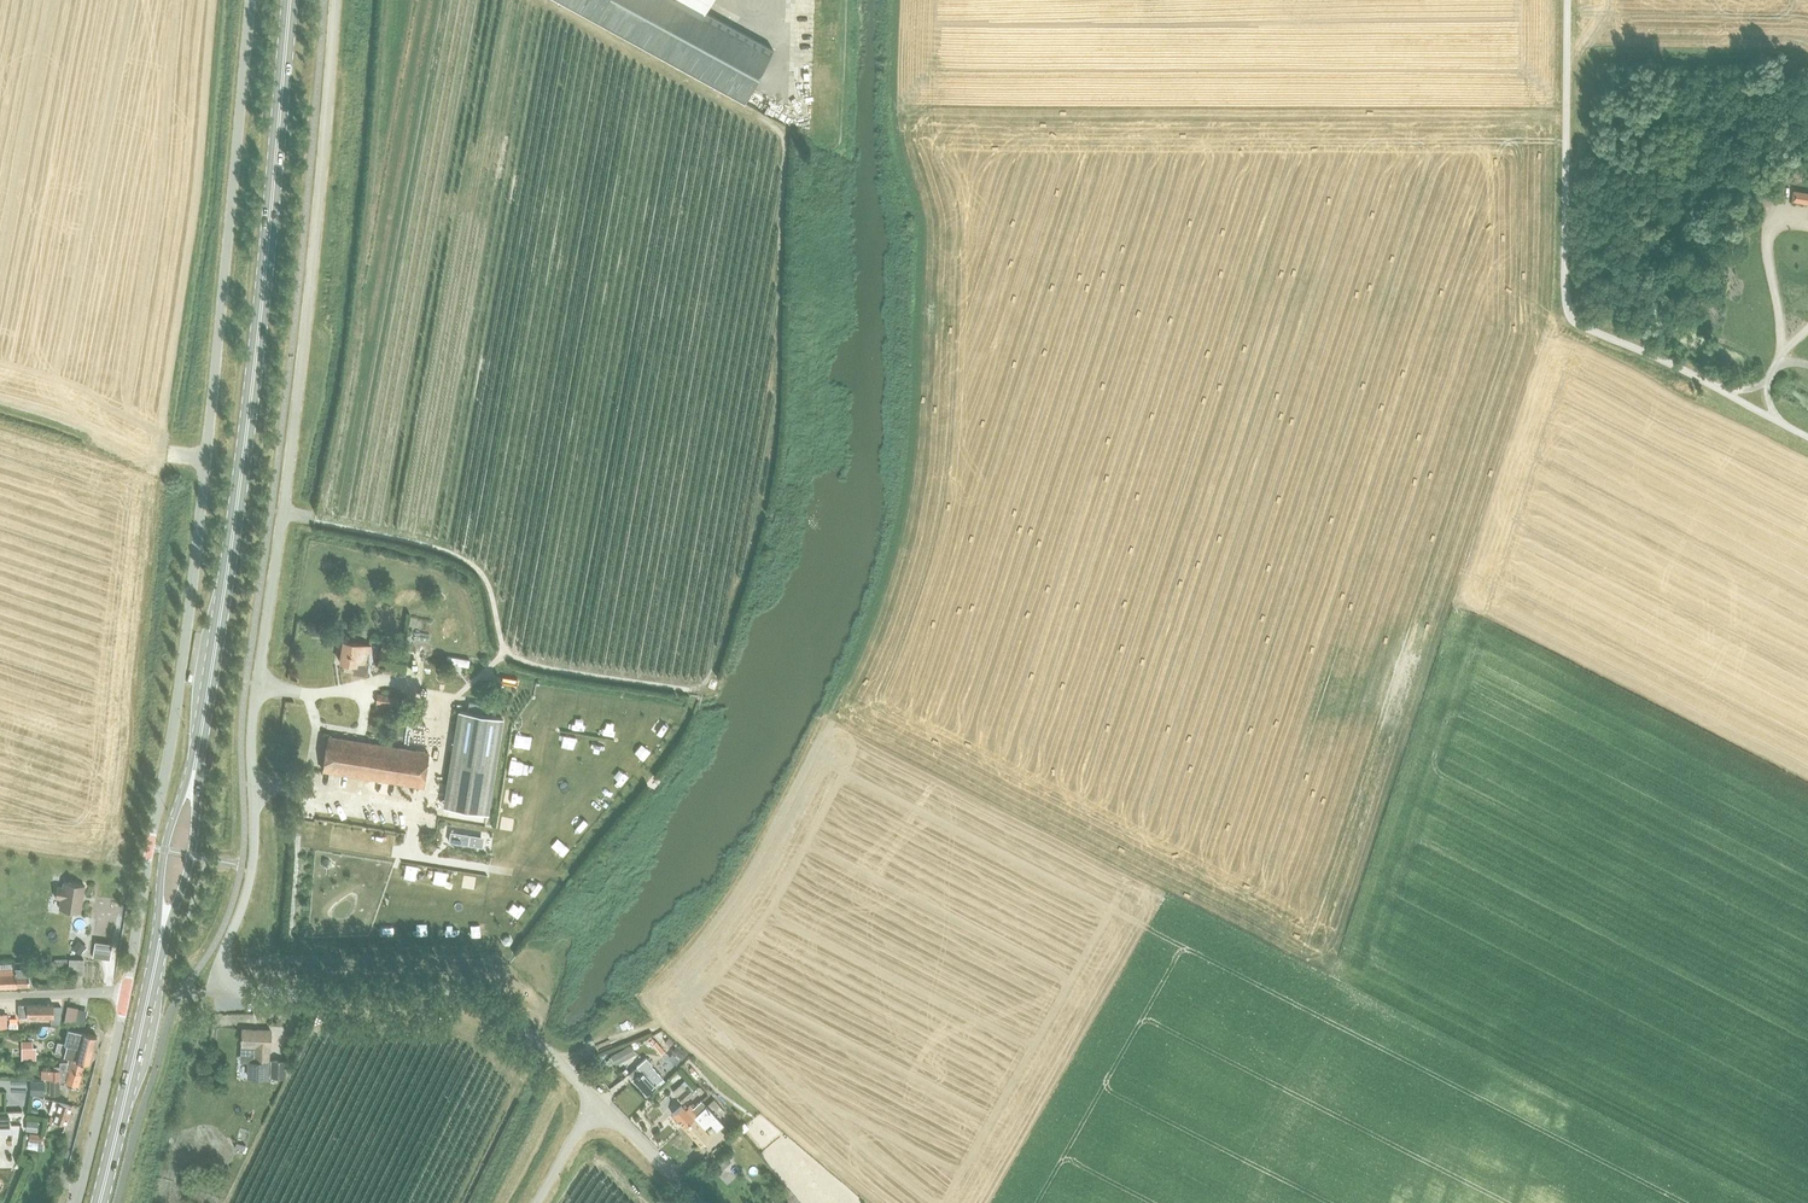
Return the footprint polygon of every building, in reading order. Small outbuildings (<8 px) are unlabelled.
[(702,11),(708,0),(681,0),(702,11)] [(1793,200),(1807,202),(1807,193),(1794,190),(1793,200)] [(416,631),(415,639),(428,642),(429,634),(416,631)] [(341,643),(340,649),(342,650),(340,663),(353,666),(352,674),(365,676),(367,662),(364,662),(367,646),(344,642),(343,643),(341,643)] [(404,669),(408,648),(394,646),(393,651),(381,649),(378,665),(404,669)] [(397,697),(376,693),(375,703),(395,706),(397,697)] [(445,806),(487,813),(502,717),(459,711),(445,806)] [(423,786),(428,753),(328,737),(322,770),(423,786)] [(450,832),(449,842),(479,846),(480,836),(450,832)] [(62,886),(57,885),(55,898),(60,899),(59,908),(80,911),(84,885),(63,881),(62,886)] [(78,941),(71,949),(79,955),(86,947),(78,941)] [(95,942),(93,957),(110,960),(112,945),(95,942)] [(83,974),(84,959),(69,958),(69,974),(83,974)] [(0,969),(0,987),(17,986),(17,962),(15,962),(15,969),(0,969)] [(17,962),(17,986),(29,986),(29,962),(17,962)] [(53,1003),(16,1003),(16,1006),(16,1016),(50,1016),(50,1022),(60,1022),(61,1005),(53,1006),(53,1004),(53,1003)] [(77,1007),(67,1005),(64,1021),(74,1023),(77,1007)] [(68,1056),(89,1062),(96,1036),(82,1032),(68,1028),(64,1043),(67,1044),(64,1055),(68,1056)] [(241,1030),(241,1046),(254,1047),(254,1062),(248,1062),(248,1077),(266,1078),(266,1063),(268,1063),(268,1045),(270,1045),(271,1031),(241,1030)] [(668,1036),(664,1041),(669,1045),(673,1040),(668,1036)] [(660,1054),(665,1050),(657,1040),(656,1040),(653,1037),(650,1039),(649,1040),(652,1044),(660,1054)] [(36,1045),(21,1045),(21,1060),(36,1060),(36,1045)] [(677,1046),(672,1052),(681,1059),(686,1054),(677,1046)] [(624,1047),(611,1054),(616,1063),(629,1056),(624,1047)] [(60,1069),(50,1069),(41,1069),(41,1078),(50,1078),(50,1094),(60,1094),(60,1083),(60,1080),(60,1069),(68,1068),(82,1072),(85,1061),(89,1063),(89,1062),(68,1056),(67,1061),(60,1061),(60,1069)] [(664,1080),(662,1078),(663,1077),(650,1064),(652,1062),(647,1057),(637,1066),(642,1070),(634,1078),(647,1092),(651,1089),(653,1091),(655,1089),(655,1088),(664,1080)] [(285,1060),(270,1059),(270,1077),(285,1077),(285,1060)] [(691,1067),(688,1069),(691,1073),(690,1074),(695,1080),(699,1076),(694,1070),(691,1067)] [(60,1080),(60,1083),(64,1084),(65,1081),(78,1085),(82,1072),(68,1068),(60,1069),(60,1080)] [(676,1075),(669,1082),(673,1086),(680,1079),(676,1075)] [(44,1082),(30,1082),(30,1096),(43,1096),(44,1082)] [(677,1096),(682,1102),(693,1092),(688,1086),(686,1088),(681,1082),(672,1090),(677,1095),(677,1096)] [(52,1112),(49,1121),(52,1122),(53,1119),(66,1123),(69,1115),(72,1105),(59,1101),(53,1100),(50,1111),(52,1112)] [(701,1100),(693,1107),(691,1104),(686,1109),(682,1105),(673,1114),(684,1126),(705,1107),(704,1107),(706,1106),(706,1105),(701,1100)] [(705,1107),(684,1126),(701,1144),(711,1136),(704,1128),(710,1123),(717,1130),(723,1124),(706,1106),(704,1107),(705,1107)] [(27,1119),(26,1130),(38,1131),(39,1120),(27,1119)] [(744,1120),(738,1124),(743,1130),(749,1126),(744,1120)] [(42,1150),(43,1134),(30,1132),(28,1149),(42,1150)] [(724,1157),(715,1165),(721,1170),(730,1163),(724,1157)]
